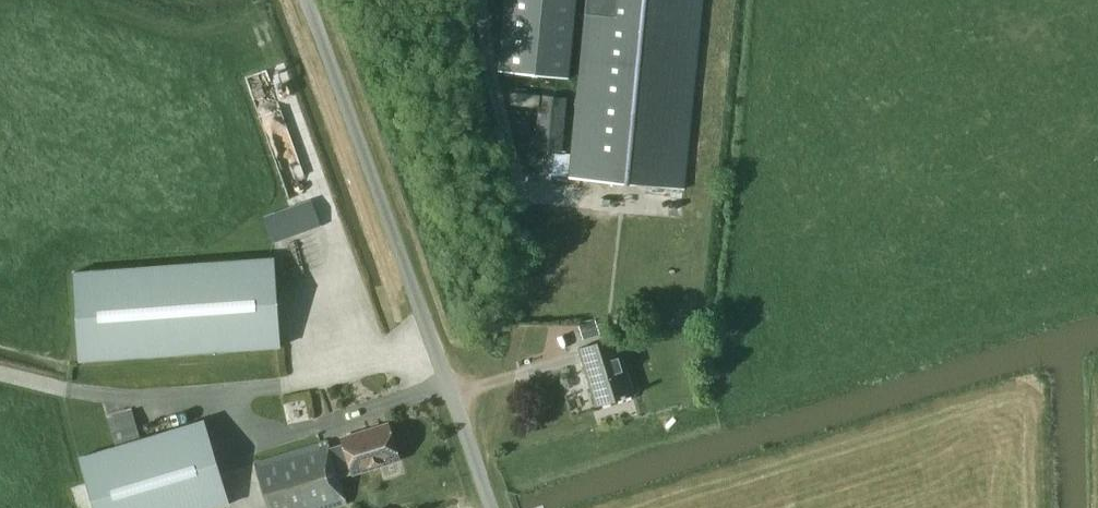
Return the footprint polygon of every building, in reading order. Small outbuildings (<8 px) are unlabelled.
[(576,7),(577,0),(504,0),(497,73),(569,80),(576,7)] [(568,177),(686,188),(704,0),(585,0),(568,177)] [(539,95),(535,139),(534,148),(561,151),(567,98),(539,95)] [(311,200),(265,216),(275,242),(298,234),(293,222),(316,214),(311,200)] [(73,271),(80,361),(280,346),(274,257),(73,271)] [(578,326),(583,340),(600,335),(596,321),(578,326)] [(635,395),(617,336),(579,348),(596,407),(635,395)] [(132,410),(108,418),(117,445),(133,440),(141,438),(138,428),(132,410)] [(204,420),(79,457),(94,507),(215,507),(229,504),(204,420)] [(267,507),(331,507),(347,503),(334,461),(347,457),(352,473),(379,465),(378,462),(398,456),(389,426),(369,432),(368,430),(341,438),(343,446),(331,450),(328,440),(253,463),(267,507)]
